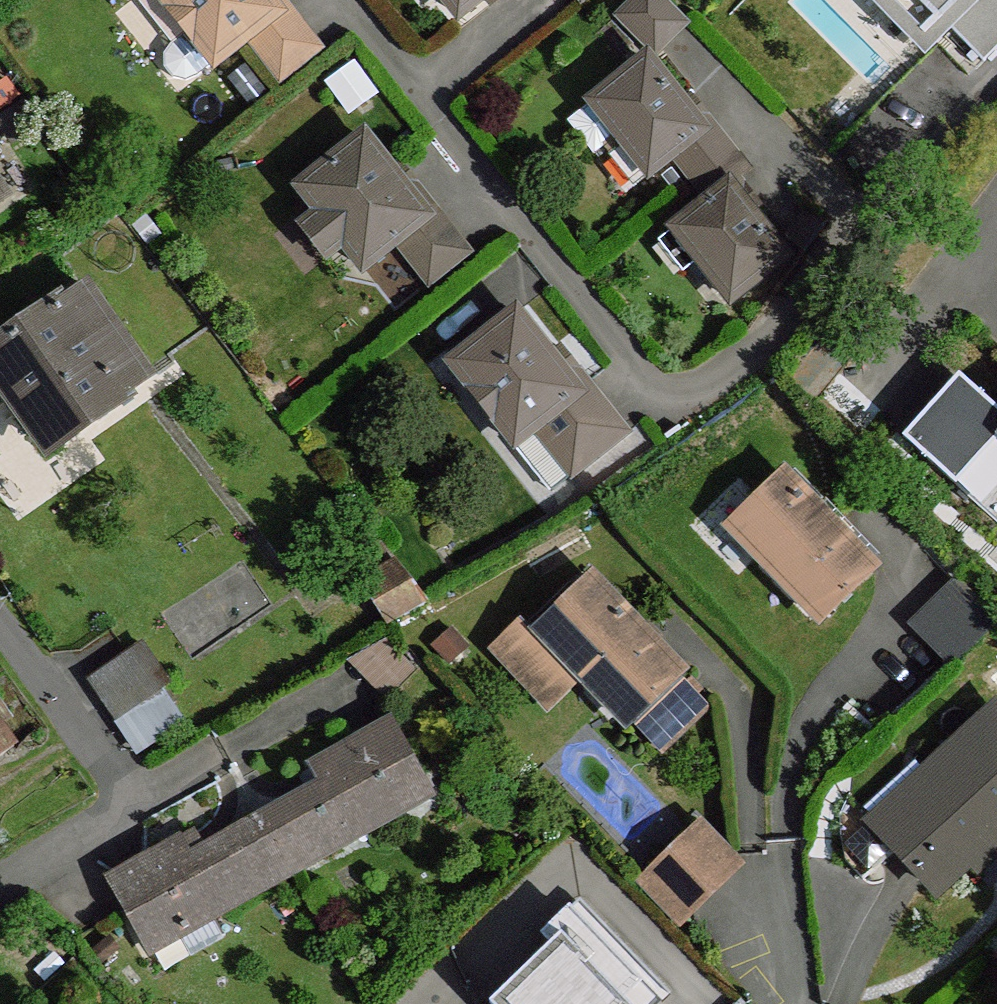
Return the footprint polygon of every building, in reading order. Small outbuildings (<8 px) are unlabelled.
[(191,33),(215,63),(216,65),(245,42),(279,14),(268,0),(165,0),(191,33)] [(460,17),(481,0),(447,0),(460,17)] [(663,0),(637,0),(619,17),(657,55),(687,25),(663,0)] [(914,48),(962,0),(864,0),(914,48)] [(279,14),(245,42),(281,87),(327,53),(289,5),(279,14)] [(215,63),(191,33),(172,47),(166,56),(166,68),(175,79),(187,82),(199,77),(215,63)] [(648,61),(595,104),(620,136),(650,175),(670,158),(704,131),(648,61)] [(596,155),(620,136),(595,104),(570,122),(596,155)] [(707,206),(730,188),(753,170),(715,122),(704,131),(670,158),(689,182),(707,206)] [(365,139),(303,189),(364,269),(393,245),(429,218),(382,161),(365,139)] [(786,257),(730,188),(707,206),(676,231),(732,301),(786,257)] [(429,218),(393,245),(430,290),(476,257),(441,210),(429,218)] [(88,286),(0,348),(0,377),(51,448),(151,376),(88,286)] [(580,393),(518,314),(454,364),(517,444),(542,424),(580,393)] [(591,384),(580,393),(542,424),(580,471),(630,433),(591,384)] [(992,428),(951,473),(996,515),(996,432),(992,428)] [(873,570),(785,477),(733,527),(821,619),(873,570)] [(428,601),(398,564),(368,581),(396,620),(428,601)] [(681,673),(593,579),(535,633),(523,621),(494,650),(532,690),(567,657),(629,723),(633,719),(677,676),(681,673)] [(996,623),(959,584),(916,627),(954,665),(996,623)] [(414,668),(384,638),(343,660),(383,698),(414,668)] [(172,685),(143,645),(130,654),(91,681),(139,750),(182,720),(163,691),(172,685)] [(707,707),(677,676),(633,719),(663,750),(707,707)] [(874,822),(937,891),(996,836),(996,710),(996,709),(874,822)] [(323,784),(261,819),(291,873),(399,812),(388,795),(420,778),(391,724),(314,766),(323,784)] [(0,726),(0,757),(14,746),(0,726)] [(179,842),(113,879),(127,904),(152,950),(291,873),(261,819),(190,859),(179,842)] [(698,819),(634,882),(682,930),(745,867),(729,851),(698,819)] [(486,999),(491,1003),(656,1003),(672,987),(583,900),(486,999)]
